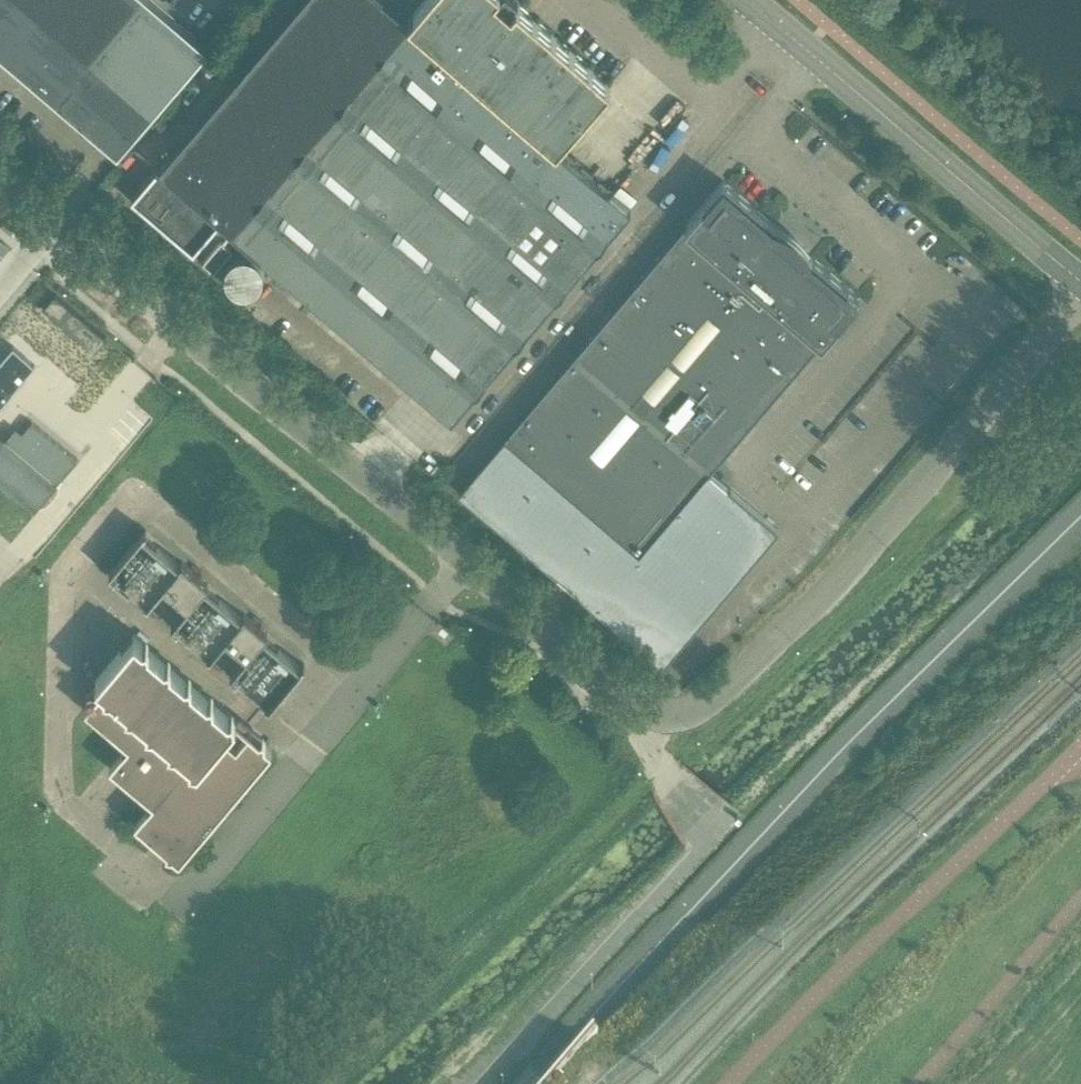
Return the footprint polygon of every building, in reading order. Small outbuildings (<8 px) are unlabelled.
[(154,0),(0,0),(0,51),(56,99),(119,154),(120,152),(118,151),(208,46),(154,0)] [(574,125),(610,83),(516,3),(511,9),(506,5),(509,2),(507,0),(424,0),(409,17),(389,0),(299,0),(158,165),(451,416),(630,206),(558,144),(574,125)] [(723,179),(458,489),(557,573),(574,588),(662,663),(778,527),(710,469),(859,295),(723,179)] [(231,249),(221,240),(203,261),(213,270),(231,249)] [(229,289),(234,293),(240,295),(246,295),(252,293),(258,289),(261,284),(263,277),(262,271),(259,265),(255,260),(249,257),(242,257),(236,258),(231,262),(227,266),(225,272),(225,278),(226,284),(229,289)] [(106,335),(55,293),(43,308),(94,351),(106,335)] [(35,362),(13,343),(0,359),(0,403),(35,362)] [(77,458),(32,419),(11,444),(0,434),(0,480),(34,509),(77,458)] [(145,528),(109,571),(128,587),(269,705),(270,704),(282,689),(305,663),(145,528)] [(259,738),(134,633),(95,679),(102,685),(84,707),(127,743),(109,764),(152,800),(134,821),(166,848),(165,853),(173,854),(179,859),(271,749),(266,743),(263,736),(259,738)] [(594,1041),(557,1083),(644,1083),(637,1077),(625,1068),(594,1041)]
